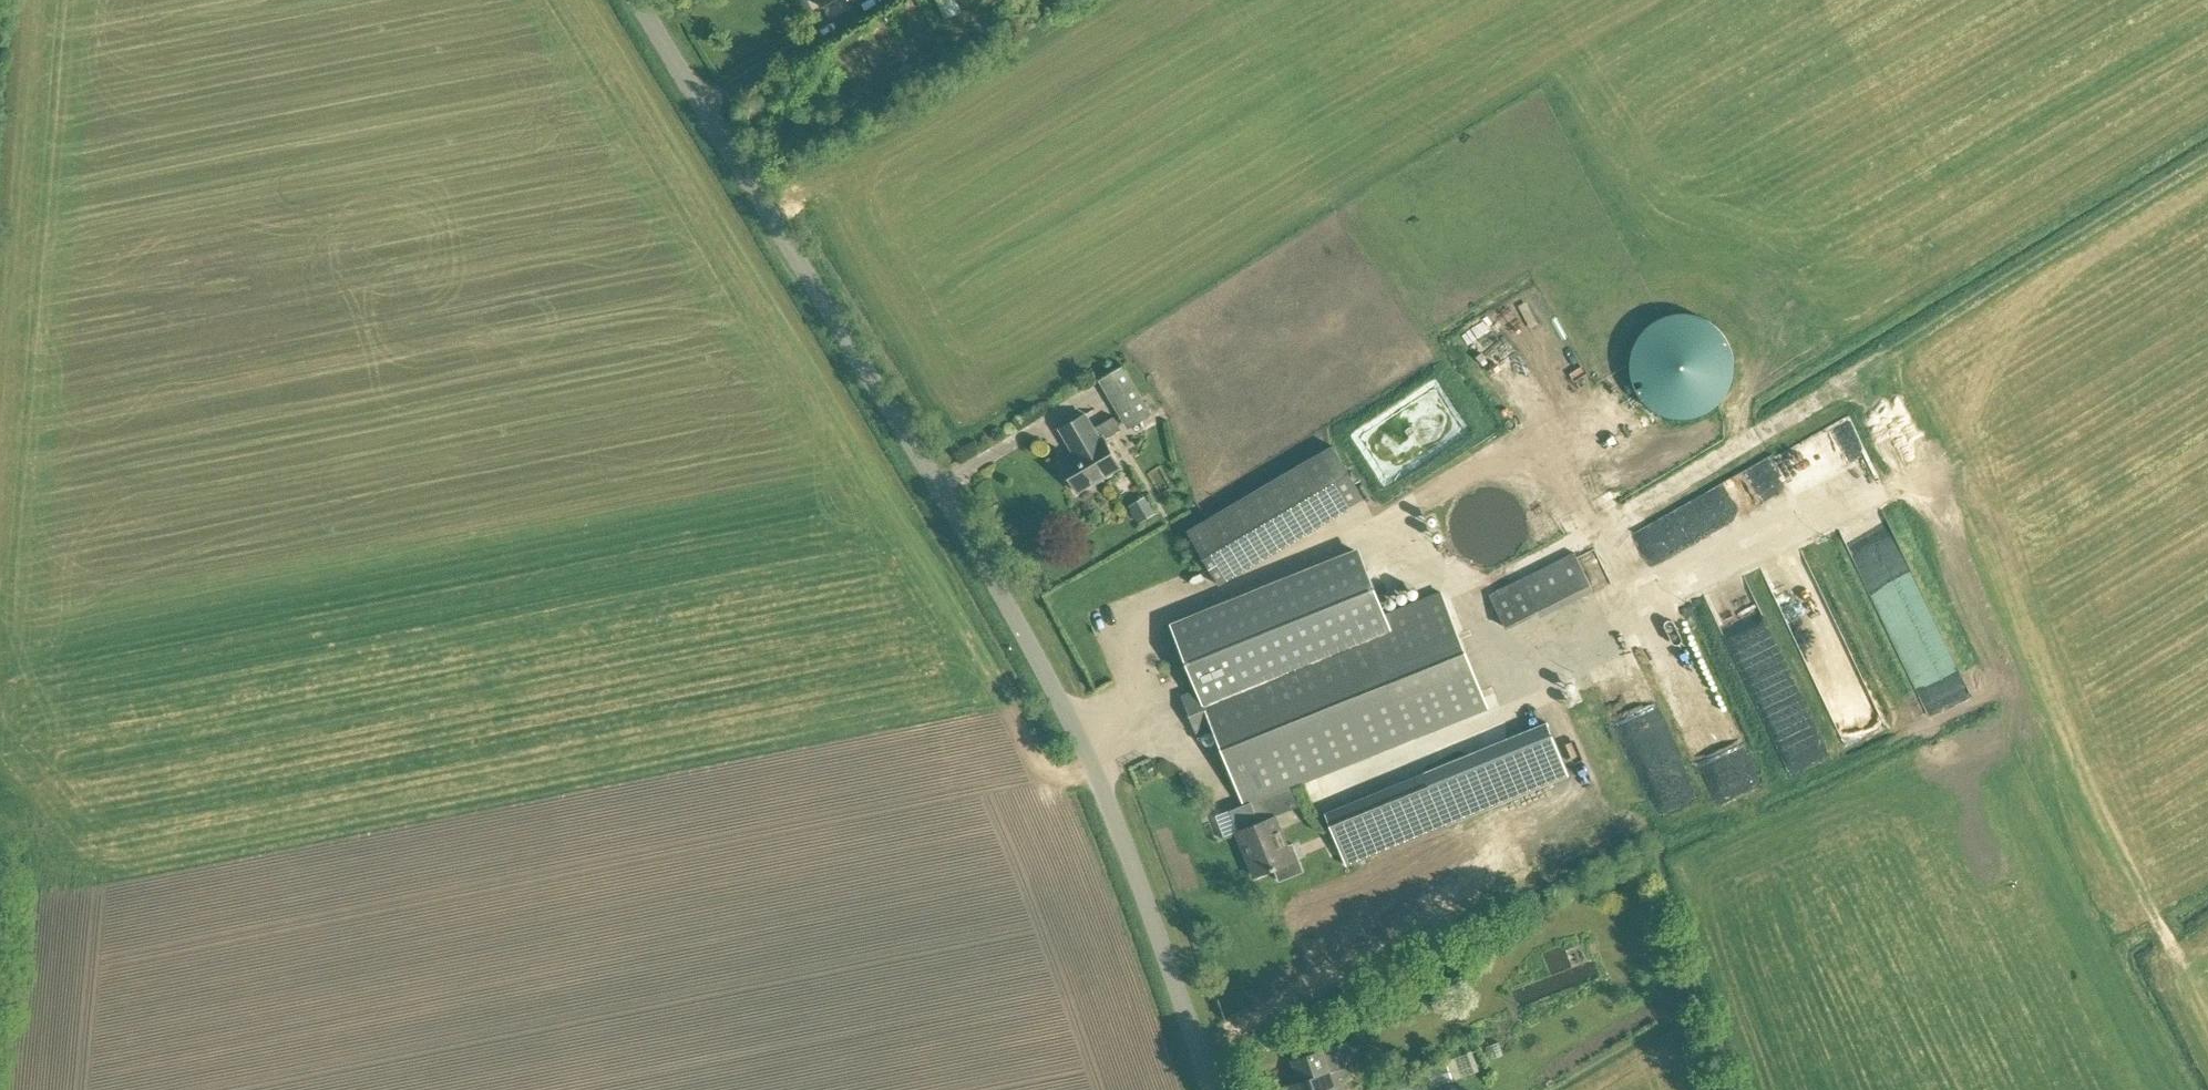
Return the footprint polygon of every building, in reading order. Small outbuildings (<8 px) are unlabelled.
[(1122,366),(1098,380),(1127,428),(1151,414),(1150,411),(1141,396),(1122,366)] [(1121,467),(1104,439),(1120,430),(1113,417),(1094,428),(1086,415),(1060,429),(1075,454),(1060,462),(1078,493),(1121,467)] [(1332,446),(1302,464),(1187,531),(1219,585),(1334,518),(1364,500),(1332,446)] [(1780,456),(1645,518),(1659,549),(1794,488),(1780,456)] [(1805,507),(1870,479),(1863,463),(1798,491),(1805,507)] [(1446,503),(1476,569),(1533,543),(1503,477),(1446,503)] [(1154,513),(1144,497),(1129,506),(1139,523),(1154,513)] [(1578,549),(1491,589),(1506,621),(1593,582),(1578,549)] [(1358,552),(1173,627),(1198,690),(1182,697),(1198,735),(1214,729),(1244,803),(1231,809),(1239,829),(1236,831),(1255,877),(1274,870),(1279,882),(1304,872),(1293,844),(1286,847),(1265,796),(1487,708),(1448,614),(1447,613),(1442,600),(1438,591),(1383,615),(1358,552)] [(1860,669),(1815,575),(1781,591),(1825,685),(1860,669)] [(1628,758),(1642,755),(1649,780),(1659,777),(1664,793),(1688,787),(1670,720),(1621,733),(1628,758)] [(1704,758),(1731,807),(1772,785),(1745,736),(1704,758)] [(1424,772),(1325,812),(1347,865),(1446,825),(1424,772)] [(1341,1078),(1349,1075),(1338,1045),(1293,1061),(1300,1082),(1283,1088),(1283,1089),(1345,1089),(1341,1078)] [(1386,1084),(1388,1089),(1424,1089),(1451,1081),(1445,1064),(1386,1084)]
